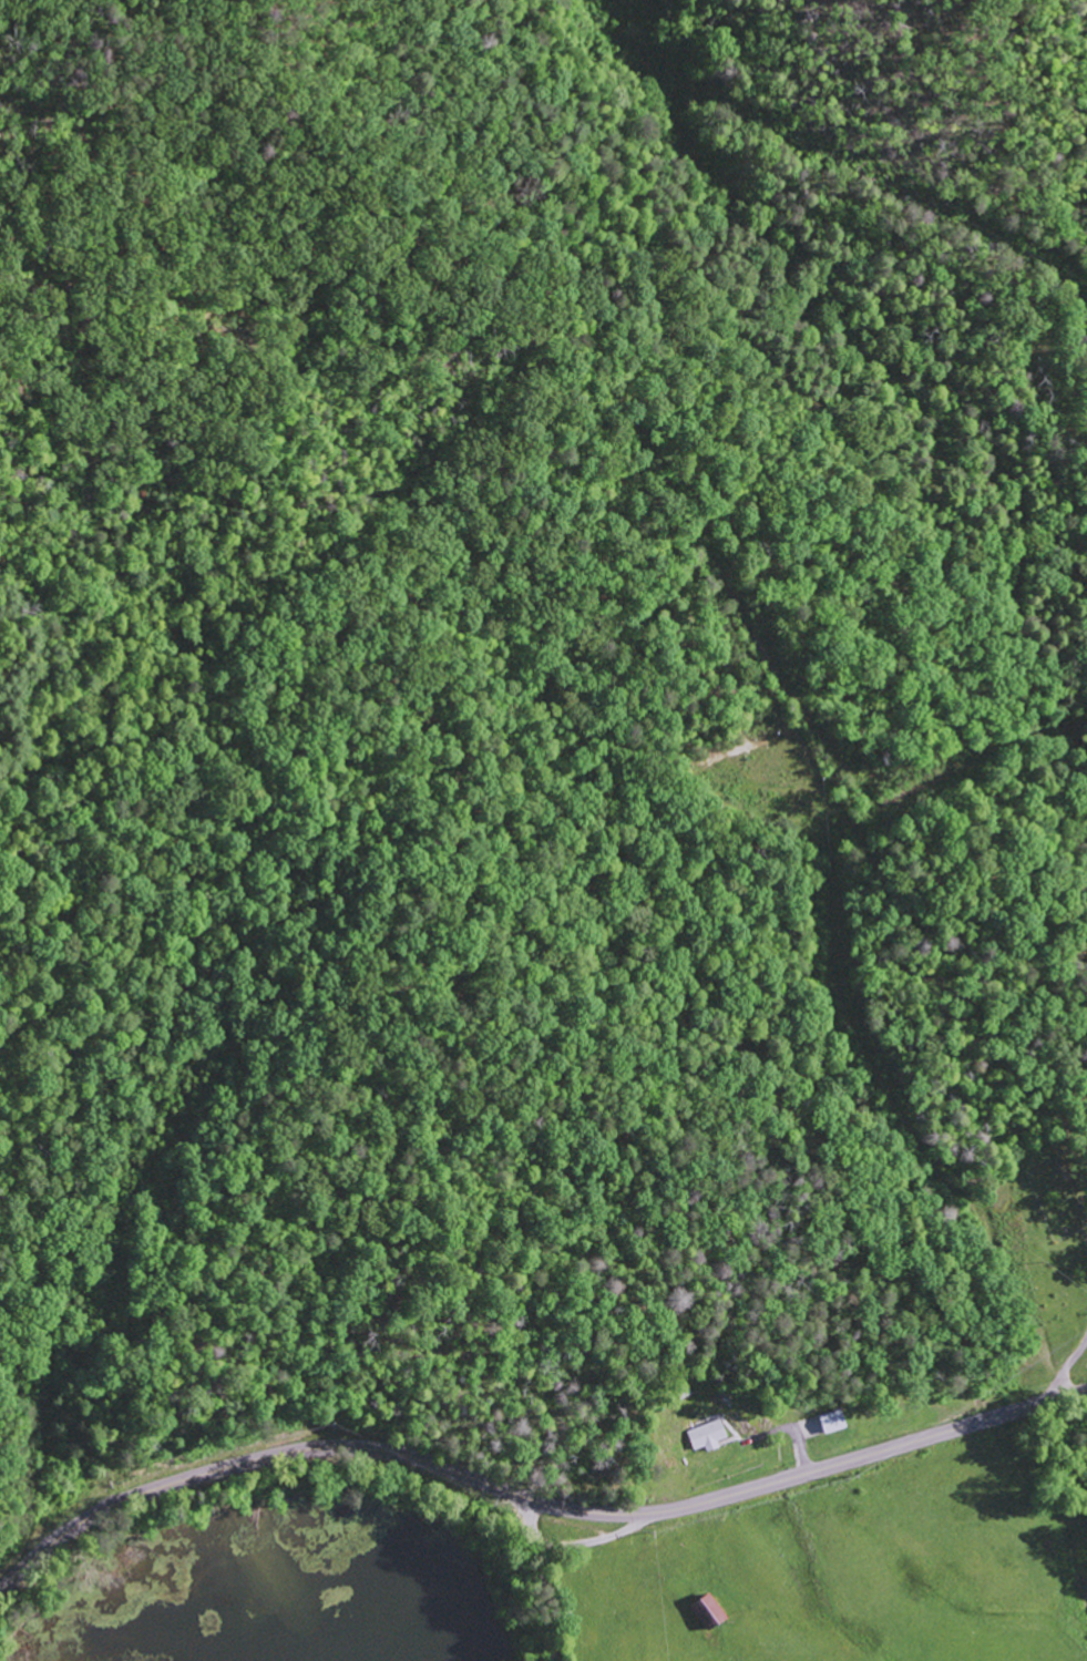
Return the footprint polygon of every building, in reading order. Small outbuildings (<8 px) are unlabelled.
[(846,1426),(838,1408),(817,1416),(824,1435),(846,1426)] [(707,1452),(720,1448),(718,1441),(728,1438),(722,1419),(687,1431),(693,1450),(705,1447),(707,1452)] [(730,1619),(712,1593),(692,1607),(711,1633),(730,1619)]
